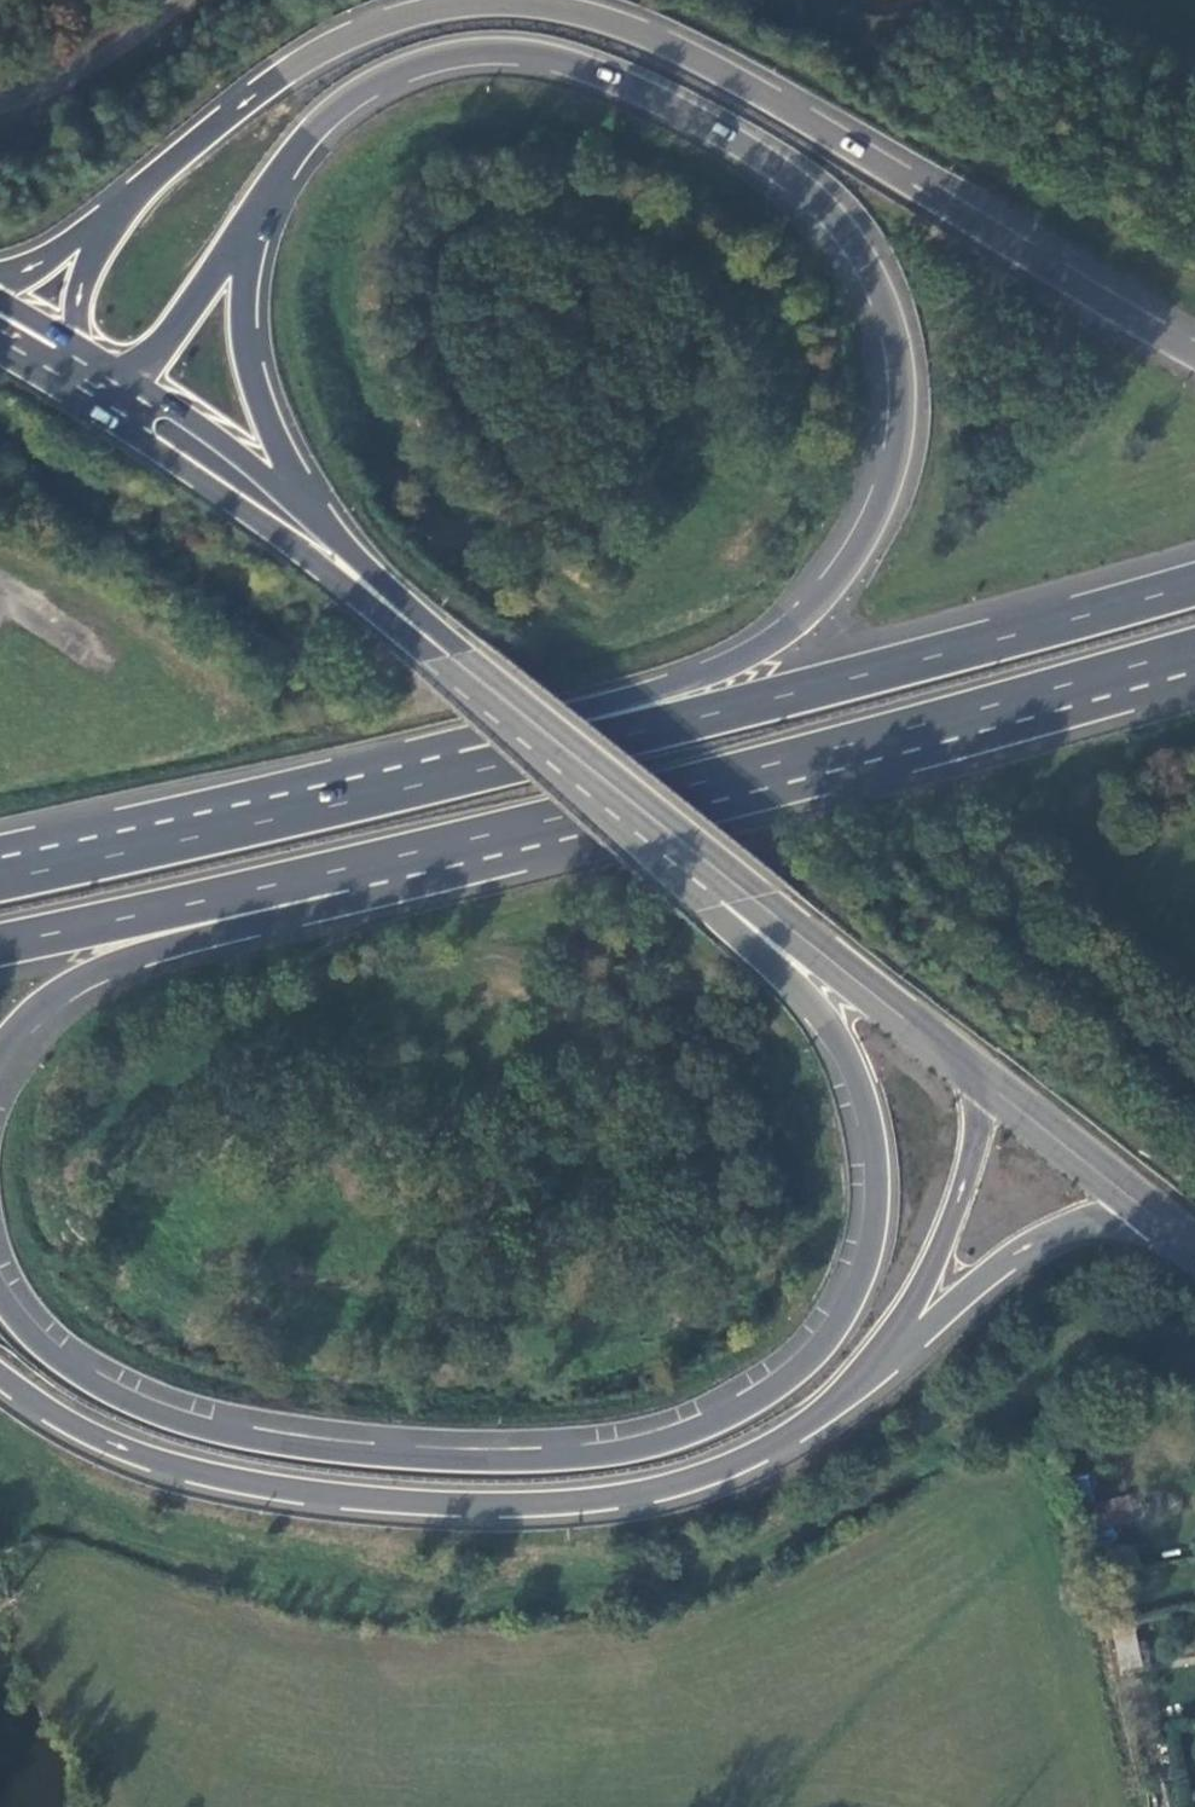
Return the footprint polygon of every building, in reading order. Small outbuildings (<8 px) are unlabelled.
[(1126,1500),(1077,1514),(1084,1536),(1131,1522),(1126,1500)]
